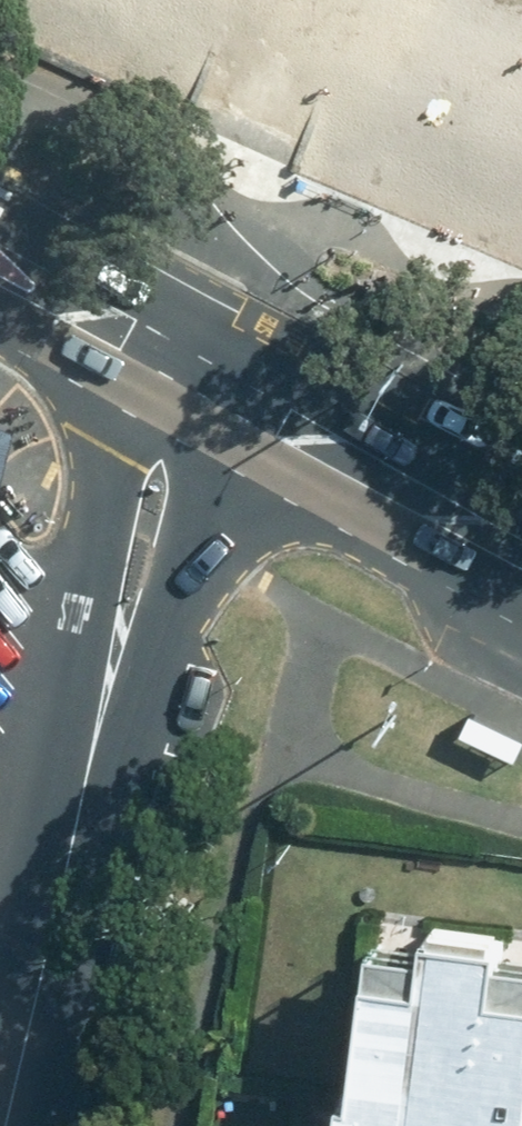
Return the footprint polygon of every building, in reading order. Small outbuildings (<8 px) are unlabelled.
[(498,963),(499,953),(370,941),(356,1103),(339,1101),(337,1125),(521,1125),(521,965),(498,963)]
